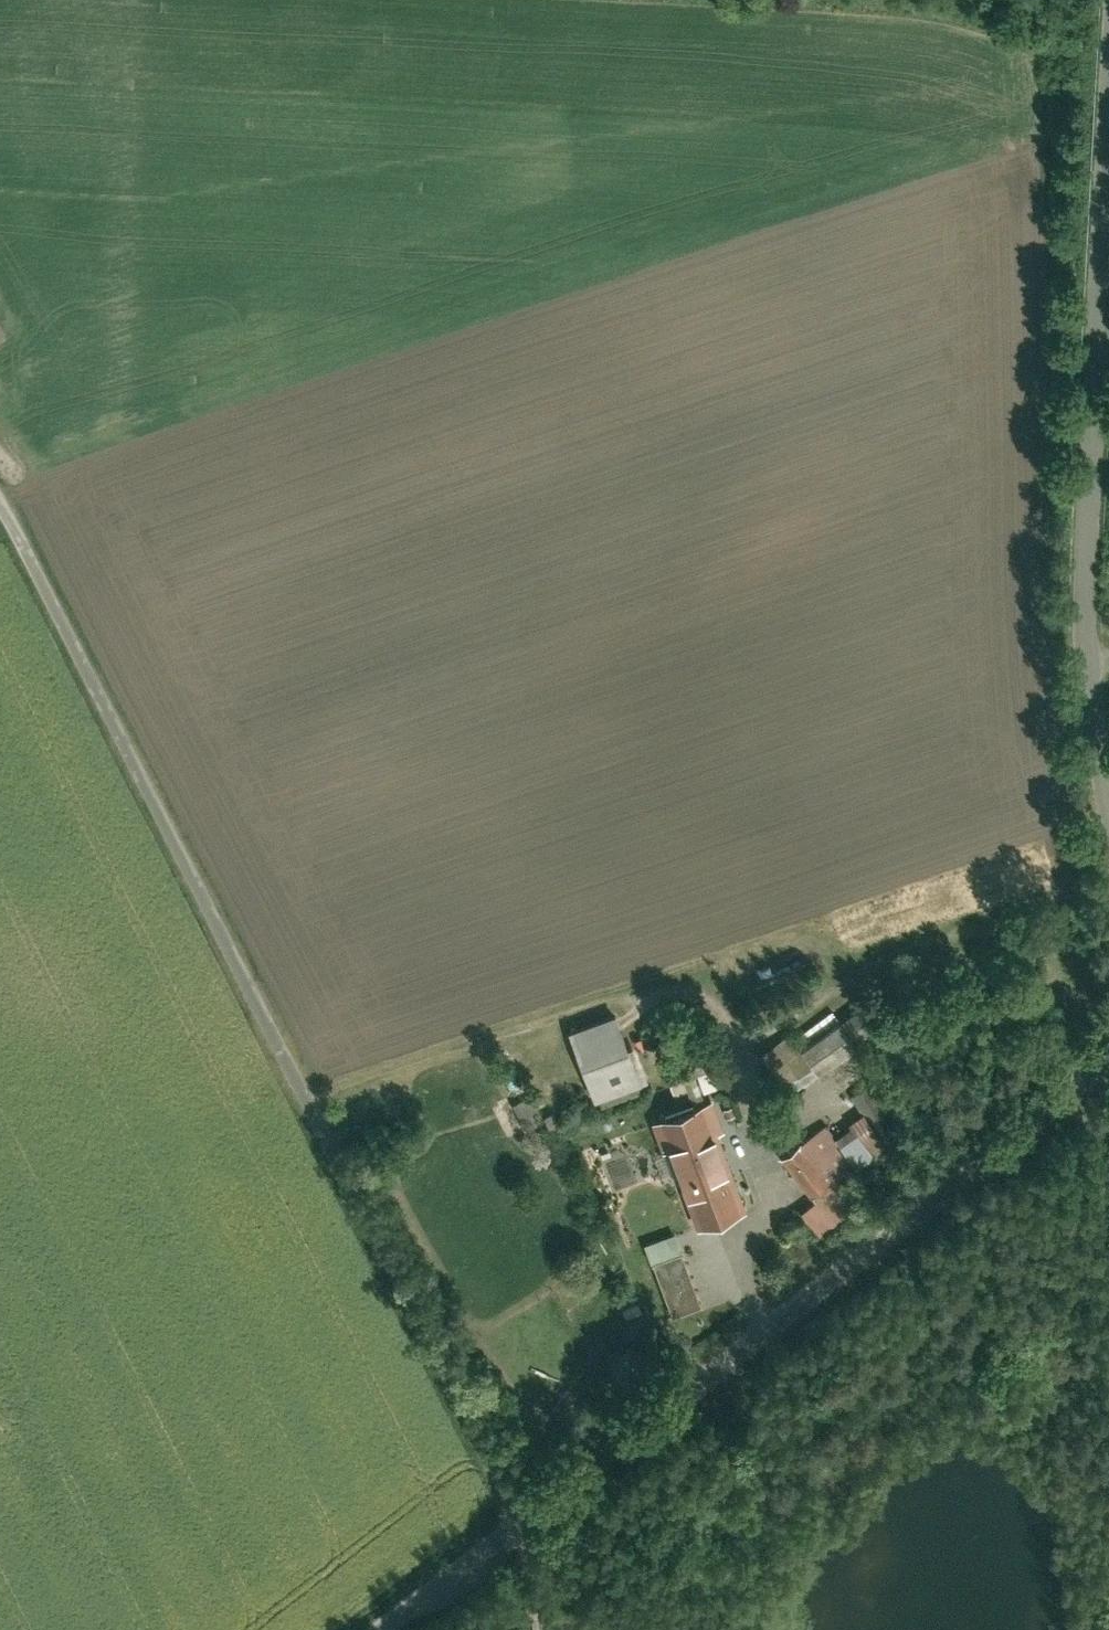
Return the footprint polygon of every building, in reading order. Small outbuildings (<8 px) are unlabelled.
[(873,993),(847,1013),(865,1037),(892,1017),(873,993)] [(878,1059),(836,999),(762,1051),(790,1091),(828,1064),(842,1084),(878,1059)] [(620,1009),(573,1026),(600,1097),(647,1079),(647,1077),(652,1075),(639,1043),(634,1045),(620,1009)] [(709,1087),(732,1079),(722,1053),(699,1061),(709,1087)] [(831,1119),(785,1153),(820,1195),(805,1207),(823,1230),(884,1187),(864,1163),(894,1141),(909,1130),(876,1077),(854,1090),(866,1108),(852,1118),(855,1120),(841,1131),(831,1119)] [(548,1121),(532,1091),(514,1100),(530,1130),(548,1121)] [(684,1177),(702,1225),(751,1206),(722,1129),(730,1126),(718,1094),(656,1118),(668,1149),(661,1152),(672,1181),(684,1177)] [(568,1121),(558,1105),(546,1112),(556,1128),(568,1121)] [(617,1125),(614,1117),(604,1121),(607,1129),(617,1125)] [(707,1299),(680,1228),(650,1240),(677,1311),(707,1299)]
